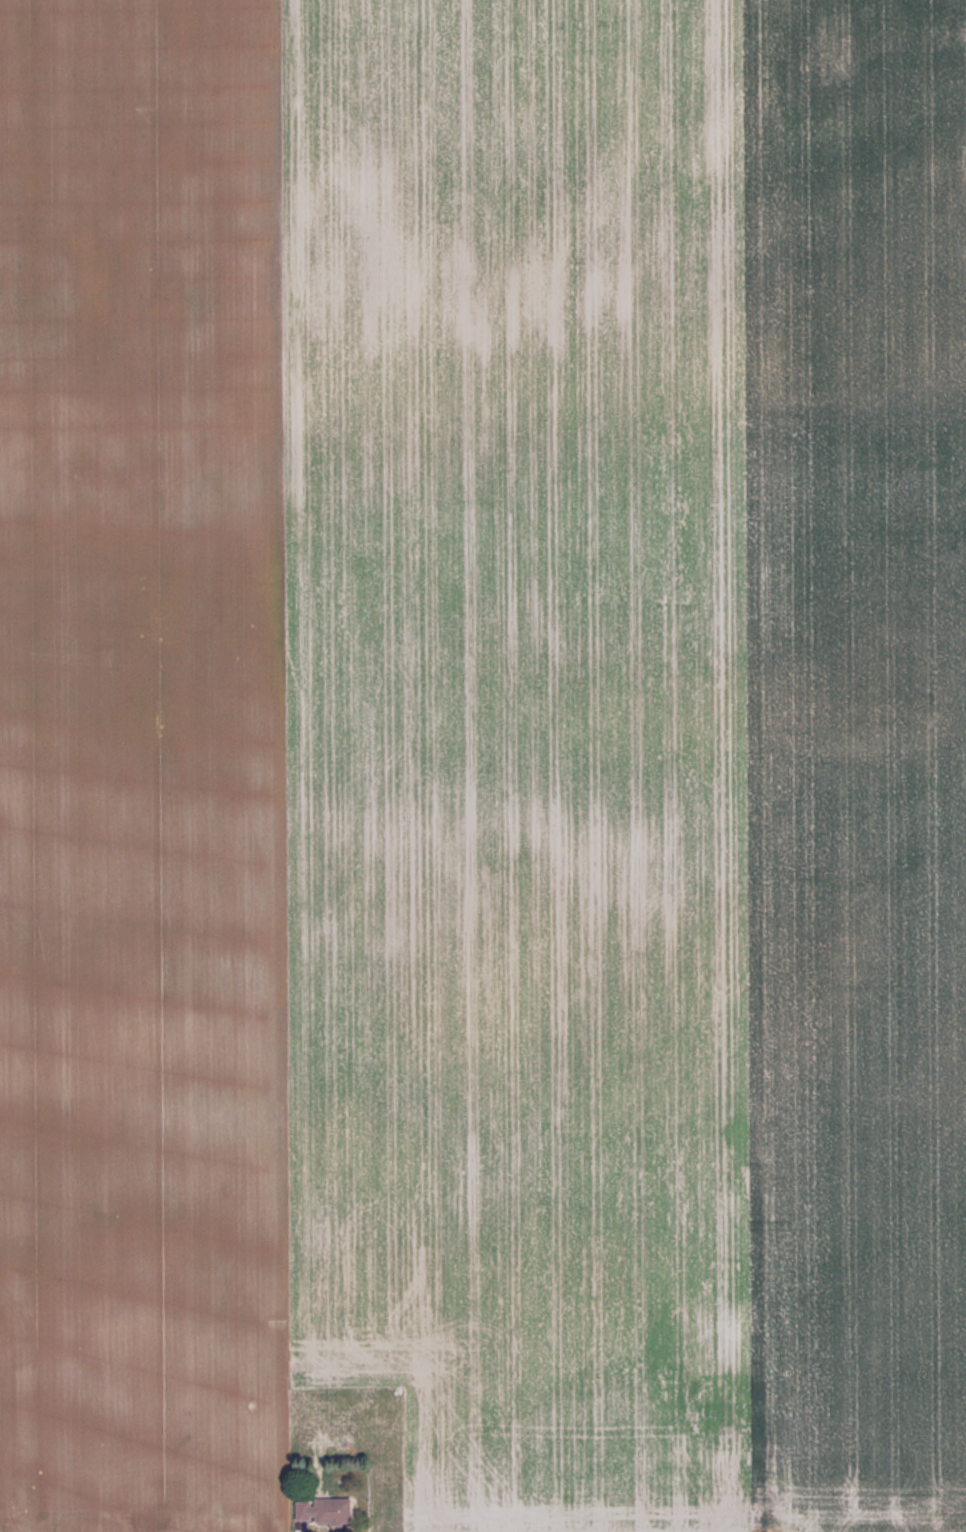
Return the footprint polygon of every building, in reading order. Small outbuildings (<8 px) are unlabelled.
[(317,1524),(355,1523),(355,1499),(299,1499),(299,1521),(317,1521),(317,1524)]
